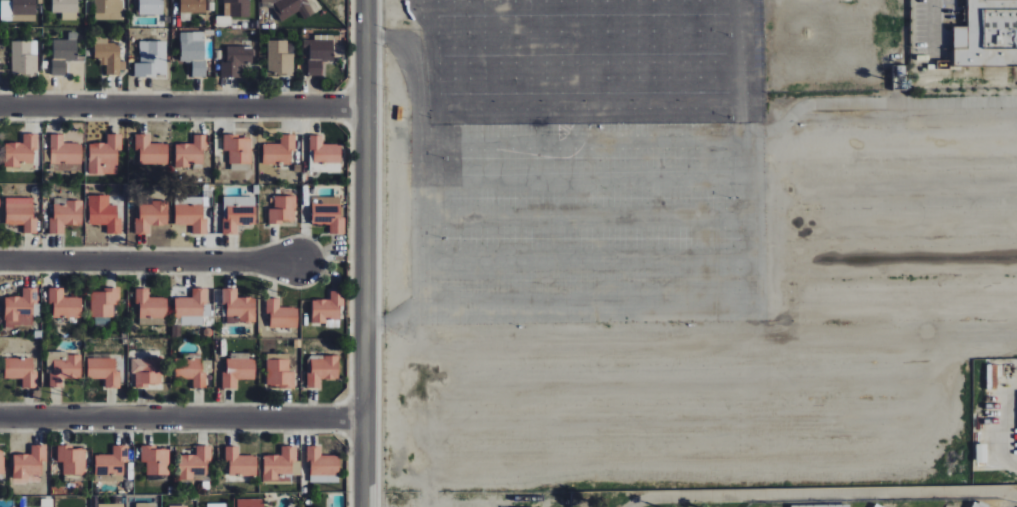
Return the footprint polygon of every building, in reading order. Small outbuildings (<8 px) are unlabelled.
[(37,0),(11,0),(0,1),(1,22),(37,21),(37,0)] [(52,13),(62,13),(62,20),(78,20),(78,0),(52,0),(52,13)] [(122,0),(95,0),(95,20),(122,20),(122,0)] [(163,15),(163,0),(138,0),(138,15),(163,15)] [(180,20),(190,20),(190,13),(206,13),(206,0),(180,0),(180,20)] [(250,18),(250,0),(224,0),(224,17),(250,18)] [(266,5),(271,2),(281,21),(299,12),(303,20),(314,14),(306,0),(263,0),(266,5)] [(1016,66),(1016,0),(985,0),(968,0),(968,27),(953,27),(953,66),(1016,66)] [(53,76),(66,75),(66,61),(80,61),(79,32),(68,32),(68,40),(52,40),(53,76)] [(205,32),(180,33),(181,62),(192,62),(192,76),(206,76),(205,32)] [(94,62),(107,62),(107,74),(125,74),(125,62),(120,61),(120,43),(108,43),(108,36),(94,36),(94,62)] [(293,75),(294,54),(288,54),(288,41),(268,40),(267,74),(293,75)] [(12,74),(38,74),(37,41),(11,41),(12,74)] [(167,41),(140,41),(140,63),(135,63),(135,77),(166,77),(167,41)] [(253,46),(227,47),(227,62),(221,62),(221,78),(241,78),(241,64),(253,64),(253,46)] [(5,142),(4,166),(20,167),(20,163),(36,164),(36,134),(23,133),(23,143),(5,142)] [(82,164),(81,143),(64,143),(63,134),(50,134),(51,164),(82,164)] [(117,174),(118,149),(122,149),(122,134),(107,134),(107,143),(89,143),(89,174),(117,174)] [(150,134),(135,134),(135,150),(140,150),(140,164),(168,165),(168,144),(150,143),(150,134)] [(206,135),(193,134),(193,144),(175,144),(175,167),(190,167),(190,164),(202,164),(202,151),(206,151),(206,135)] [(251,137),(239,138),(239,134),(223,134),(223,151),(229,150),(230,170),(237,170),(237,164),(251,163),(251,137)] [(291,164),(291,151),(295,151),(296,134),(280,134),(280,144),(263,143),(262,163),(291,164)] [(313,162),(341,163),(341,144),(322,144),(322,135),(309,135),(309,150),(313,151),(313,162)] [(175,225),(192,225),(192,234),(207,234),(207,217),(204,217),(204,206),(212,205),(212,192),(204,193),(204,197),(175,197),(175,225)] [(122,233),(121,217),(117,217),(117,204),(109,204),(108,195),(88,195),(88,225),(107,224),(107,234),(122,233)] [(268,224),(284,224),(284,220),(294,221),(294,196),(274,195),(274,208),(269,208),(268,224)] [(223,234),(238,234),(238,225),(255,225),(256,197),(223,196),(223,234)] [(312,223),(330,224),(330,233),(346,234),(347,206),(340,205),(340,197),(312,196),(312,223)] [(33,198),(6,197),(5,224),(24,225),(24,233),(39,233),(39,218),(33,218),(33,198)] [(49,234),(65,234),(65,225),(82,225),(82,200),(66,200),(66,205),(53,205),(53,217),(50,217),(49,234)] [(139,204),(139,217),(135,217),(134,234),(150,234),(150,225),(168,225),(168,201),(152,200),(152,204),(139,204)] [(48,305),(53,305),(53,317),(82,318),(82,298),(64,297),(64,288),(49,287),(48,305)] [(174,297),(175,318),(181,318),(181,325),(202,325),(202,305),(207,305),(207,287),(192,287),(193,297),(174,297)] [(38,288),(22,288),(22,297),(4,297),(4,326),(33,326),(33,305),(37,305),(38,288)] [(167,318),(167,298),(148,297),(149,289),(135,288),(135,305),(139,305),(139,317),(167,318)] [(255,322),(255,297),(238,297),(238,288),(222,288),(222,305),(226,305),(227,323),(255,322)] [(90,290),(91,317),(113,317),(113,305),(120,305),(119,289),(90,290)] [(312,322),(327,323),(327,326),(341,326),(341,290),(331,290),(331,299),(312,299),(312,322)] [(297,327),(297,307),(280,307),(280,298),(266,298),(266,314),(270,314),(270,328),(297,327)] [(47,388),(63,388),(63,378),(81,378),(81,353),(48,352),(47,388)] [(201,354),(183,353),(183,358),(175,358),(175,379),(193,379),(193,388),(207,388),(207,363),(201,363),(201,354)] [(255,355),(228,354),(228,372),(222,372),(222,388),(238,388),(238,379),(255,380),(255,355)] [(266,387),(295,387),(295,372),(289,372),(289,355),(267,355),(266,387)] [(4,378),(22,379),(22,388),(37,388),(37,370),(33,370),(33,358),(4,357),(4,378)] [(120,371),(116,371),(116,357),(87,358),(87,379),(105,378),(105,388),(120,388),(120,371)] [(320,388),(321,379),(338,379),(339,357),(308,357),(307,388),(320,388)] [(131,374),(136,374),(135,387),(150,388),(150,383),(160,384),(161,359),(131,358),(131,374)] [(14,454),(13,478),(43,478),(44,445),(31,445),(31,455),(14,454)] [(85,449),(72,449),(72,445),(57,445),(58,462),(63,462),(63,475),(86,474),(85,449)] [(94,455),(95,478),(124,477),(123,462),(128,462),(128,445),(112,445),(113,454),(94,455)] [(156,445),(141,445),(141,475),(170,476),(170,449),(156,449),(156,445)] [(196,455),(179,454),(178,477),(210,478),(211,446),(196,445),(196,455)] [(239,446),(226,446),(225,462),(229,462),(229,475),(256,476),(257,456),(239,455),(239,446)] [(263,481),(278,481),(278,474),(300,474),(300,461),(295,461),(296,446),(281,446),(281,455),(263,455),(263,481)] [(308,446),(308,476),(338,476),(338,455),(321,455),(321,446),(308,446)] [(264,498),(237,499),(237,506),(264,506),(264,498)]
